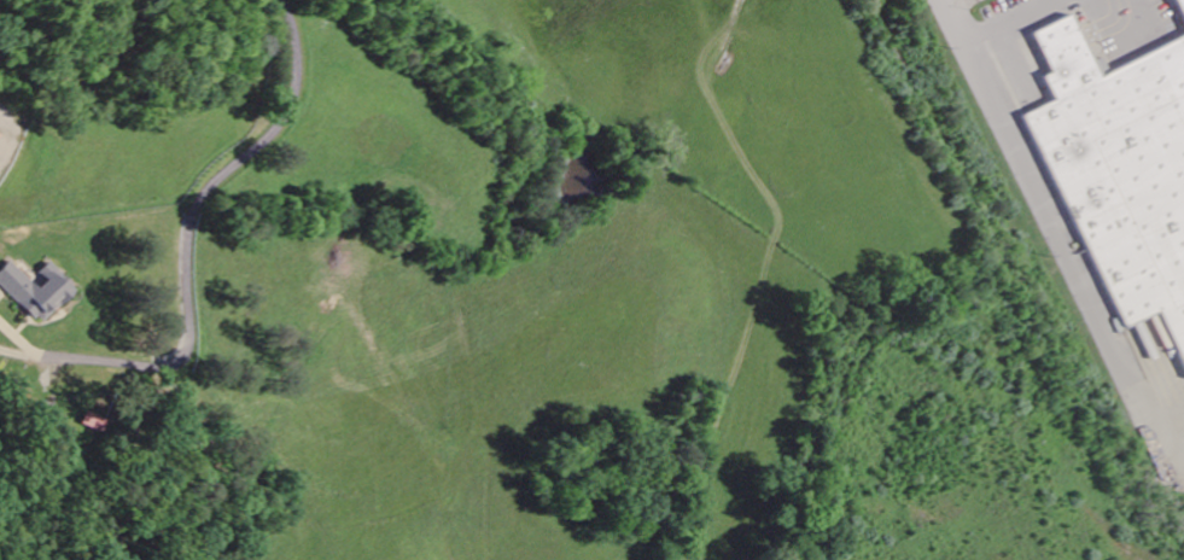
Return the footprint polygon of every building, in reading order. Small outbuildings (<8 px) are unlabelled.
[(1183,24),(1173,0),(1183,0),(1183,24)] [(1098,75),(1183,33),(1183,374),(1155,315),(1141,321),(1122,329),(1017,113),(1049,99),(1038,76),(1048,71),(1028,31),(1067,12),(1098,75)] [(42,327),(80,292),(52,263),(41,273),(49,281),(40,290),(15,262),(0,275),(0,281),(42,327)] [(99,434),(104,422),(83,413),(78,426),(99,434)]
